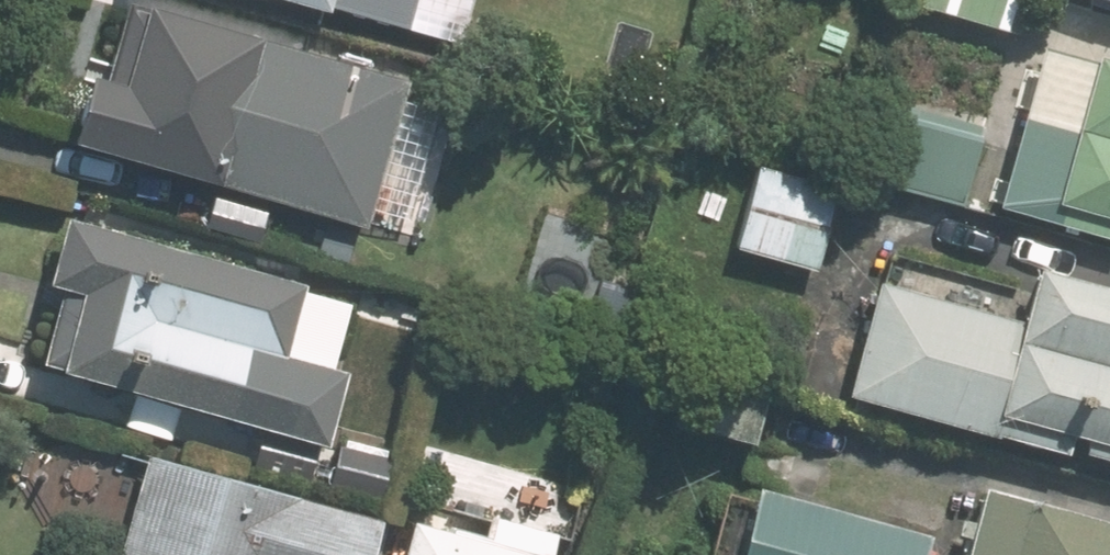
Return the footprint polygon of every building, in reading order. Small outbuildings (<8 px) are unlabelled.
[(316,15),(320,0),(262,0),(316,15)] [(914,11),(1010,39),(1022,0),(917,0),(914,11)] [(1069,6),(1109,17),(1109,0),(1071,0),(1069,6)] [(124,10),(110,6),(87,85),(64,80),(46,146),(350,230),(355,207),(393,217),(427,96),(389,86),(392,81),(125,6),(124,10)] [(1081,58),(1077,74),(1068,72),(1047,143),(1033,138),(1013,206),(1031,211),(1029,219),(1109,243),(1109,66),(1081,58)] [(893,95),(869,181),(953,205),(978,119),(893,95)] [(829,193),(749,170),(727,250),(807,272),(829,193)] [(314,440),(330,387),(275,371),(299,290),(56,223),(38,287),(57,292),(37,365),(53,370),(52,375),(72,380),(62,413),(131,432),(139,399),(256,432),(259,424),(314,440)] [(1033,271),(1018,323),(876,283),(844,396),(995,439),(996,438),(1066,457),(1073,436),(1085,440),(1079,456),(1109,464),(1109,294),(1033,271)] [(737,443),(753,391),(676,369),(661,422),(737,443)] [(374,457),(326,443),(315,481),(364,494),(374,457)] [(139,461),(112,554),(358,554),(366,525),(139,461)] [(740,488),(722,554),(911,554),(916,539),(740,488)] [(970,489),(952,554),(1109,554),(1109,530),(970,489)] [(546,543),(493,529),(486,554),(412,534),(406,554),(543,554),(546,543)]
